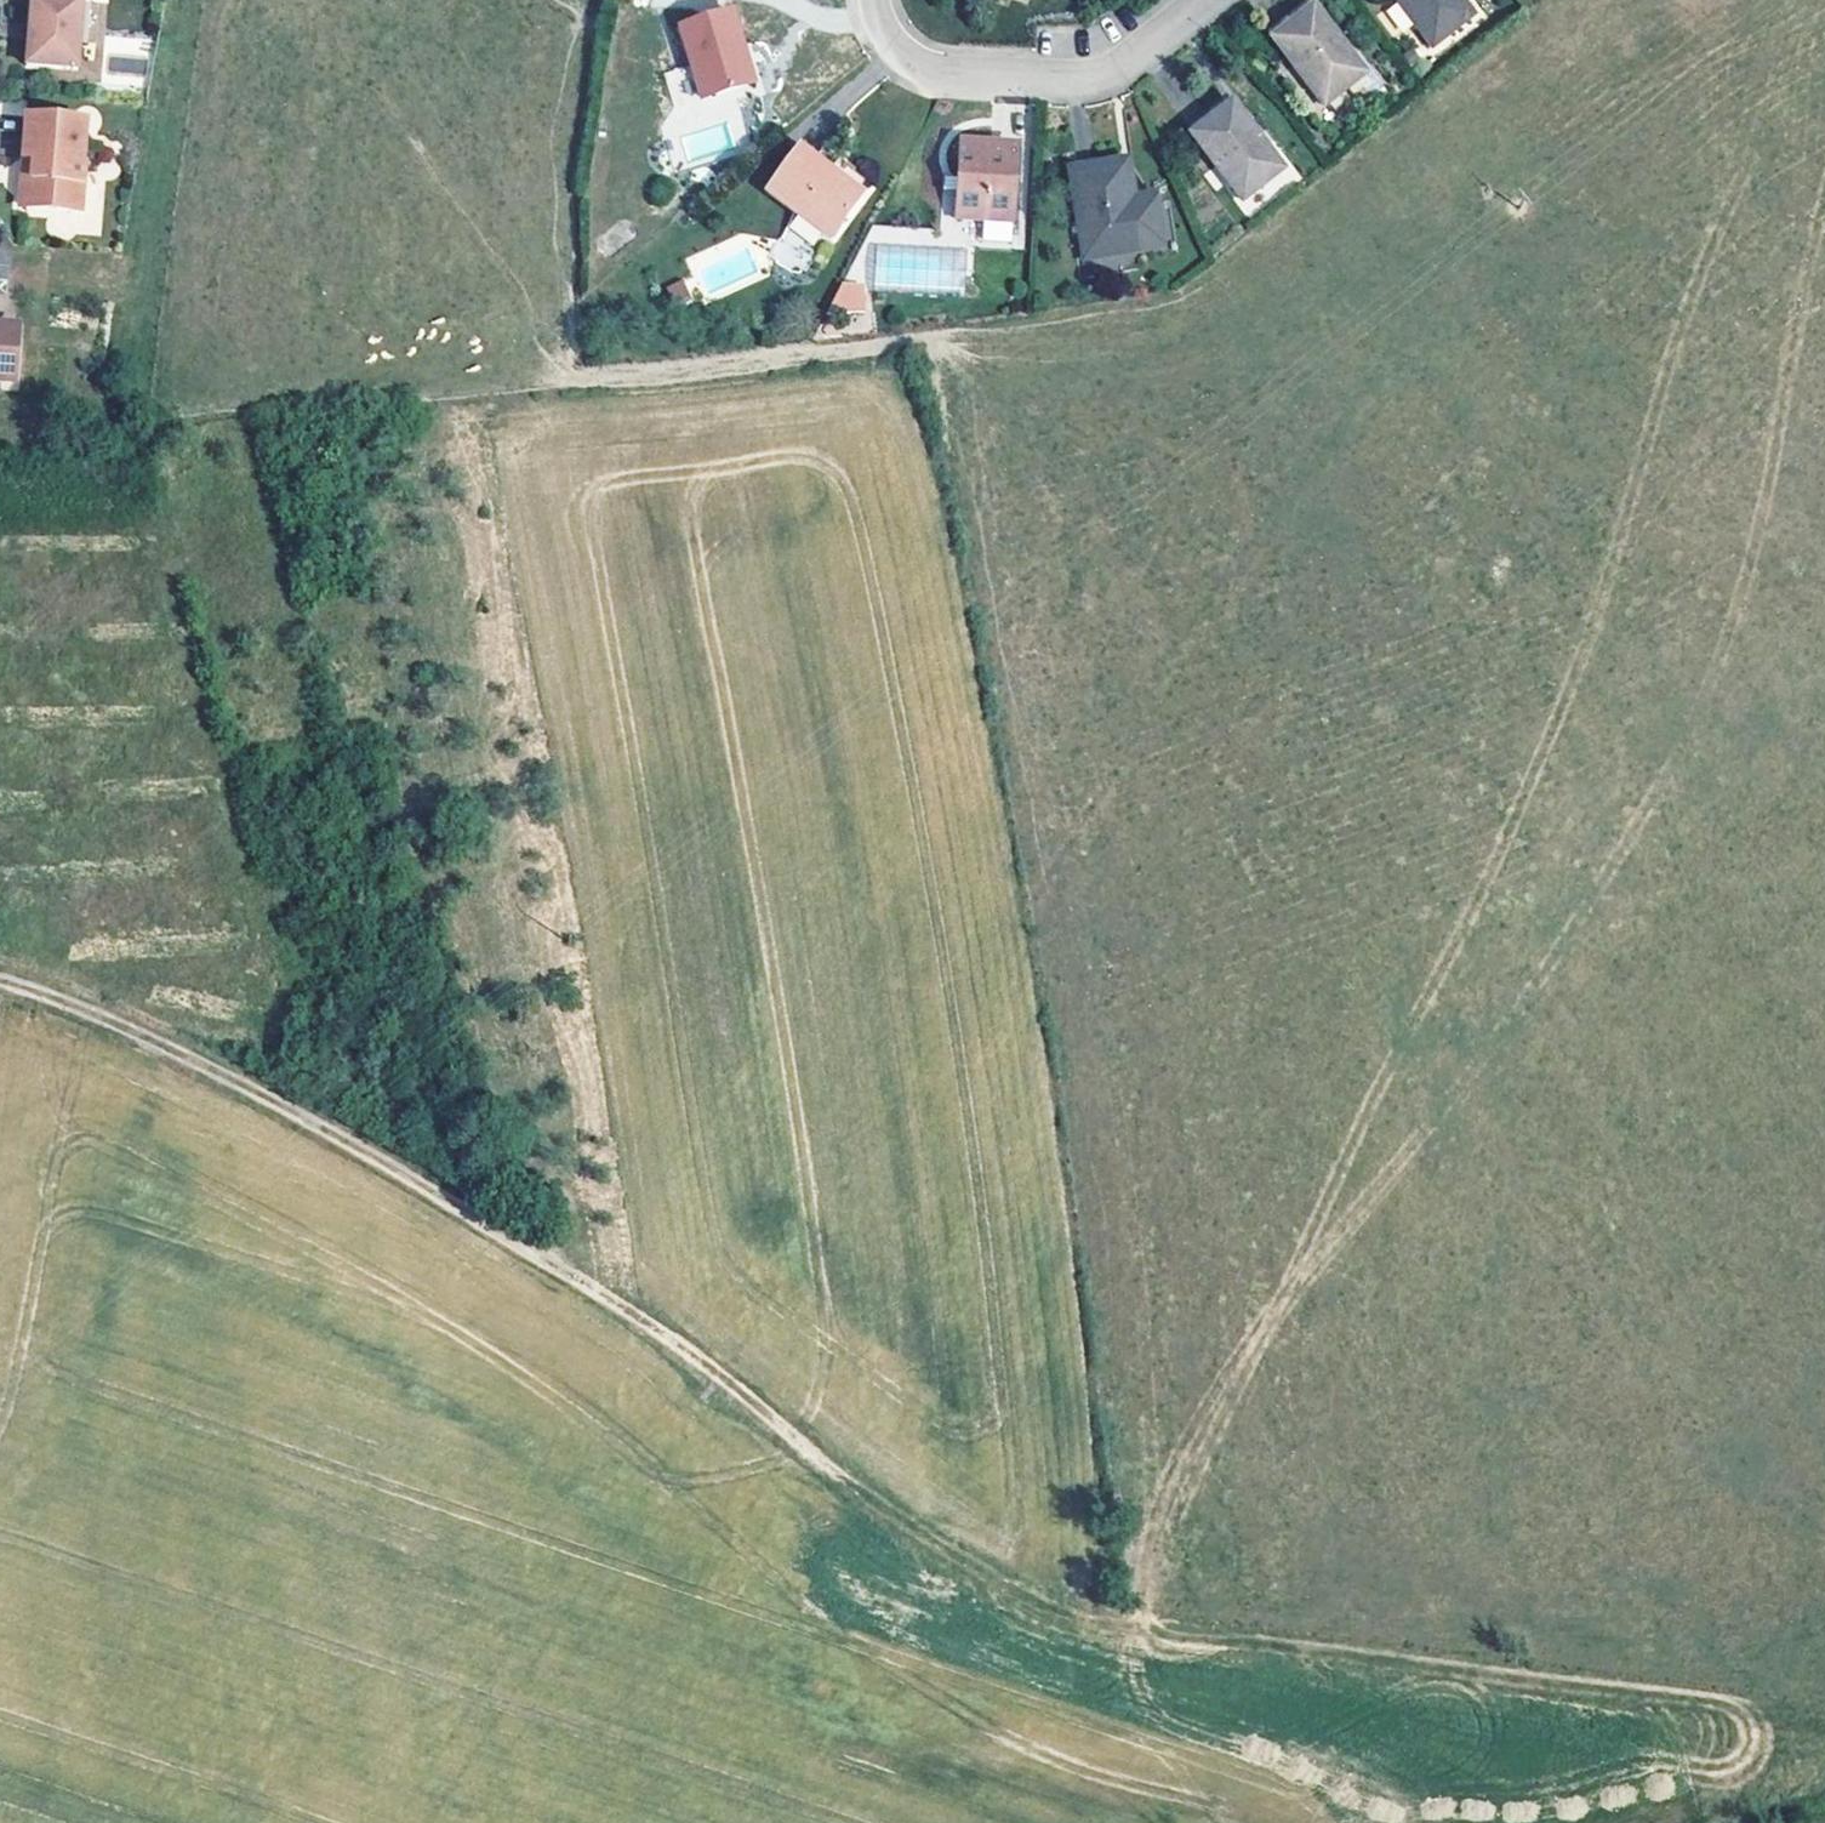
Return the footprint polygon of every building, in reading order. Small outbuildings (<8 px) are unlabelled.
[(33,2),(30,1),(25,71),(75,75),(81,7),(88,8),(88,0),(33,0),(33,2)] [(1461,0),(1396,0),(1432,46),(1472,14),(1461,0)] [(1365,74),(1314,7),(1273,39),(1324,105),(1365,74)] [(700,99),(753,82),(732,13),(679,29),(700,99)] [(1283,169),(1232,102),(1192,134),(1242,200),(1283,169)] [(85,123),(25,117),(20,161),(31,162),(29,181),(26,180),(18,187),(17,202),(23,211),(78,217),(83,166),(81,166),(85,123)] [(958,179),(957,196),(956,220),(1014,223),(1018,144),(960,142),(958,179)] [(829,239),(862,194),(800,148),(768,192),(829,239)] [(31,162),(20,161),(18,187),(26,180),(29,181),(31,162)] [(1124,165),(1074,174),(1087,255),(1114,251),(1117,271),(1150,266),(1142,219),(1134,220),(1124,165)] [(943,196),(957,196),(958,179),(944,178),(943,196)] [(913,262),(915,280),(938,278),(936,260),(913,262)] [(696,268),(679,275),(687,292),(703,284),(696,268)] [(834,307),(863,310),(866,282),(837,279),(834,307)] [(23,334),(0,335),(0,388),(18,389),(23,334)] [(200,782),(132,790),(135,807),(138,836),(205,828),(200,782)] [(128,808),(135,807),(132,790),(126,790),(128,808)]
